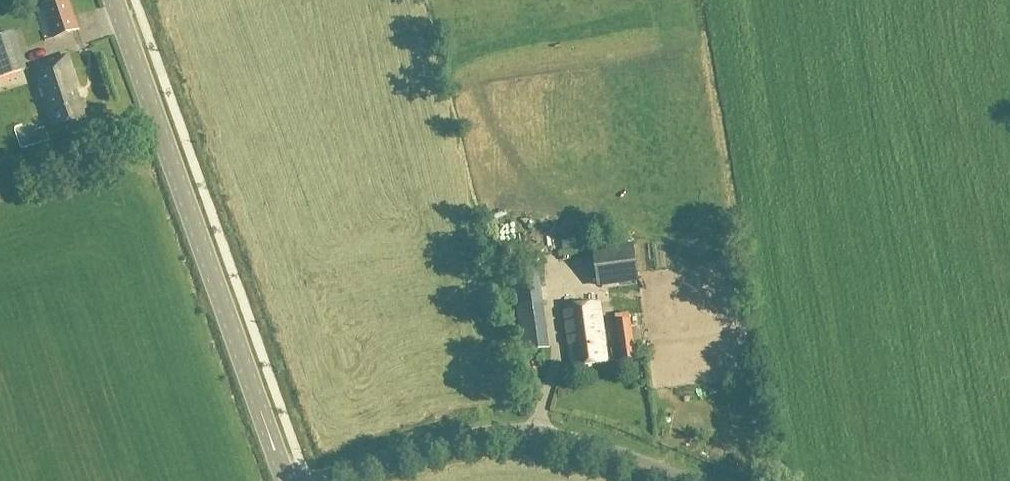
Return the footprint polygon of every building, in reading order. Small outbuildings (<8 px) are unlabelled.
[(51,41),(76,33),(65,1),(41,9),(51,41)] [(18,74),(18,73),(24,71),(12,34),(0,38),(0,80),(18,74)] [(52,137),(86,125),(64,61),(30,72),(52,137)] [(34,145),(45,142),(41,129),(31,133),(34,145)] [(598,289),(633,285),(630,249),(594,254),(598,289)] [(568,370),(602,366),(595,306),(561,310),(568,370)] [(619,363),(632,361),(627,322),(614,324),(619,363)]
